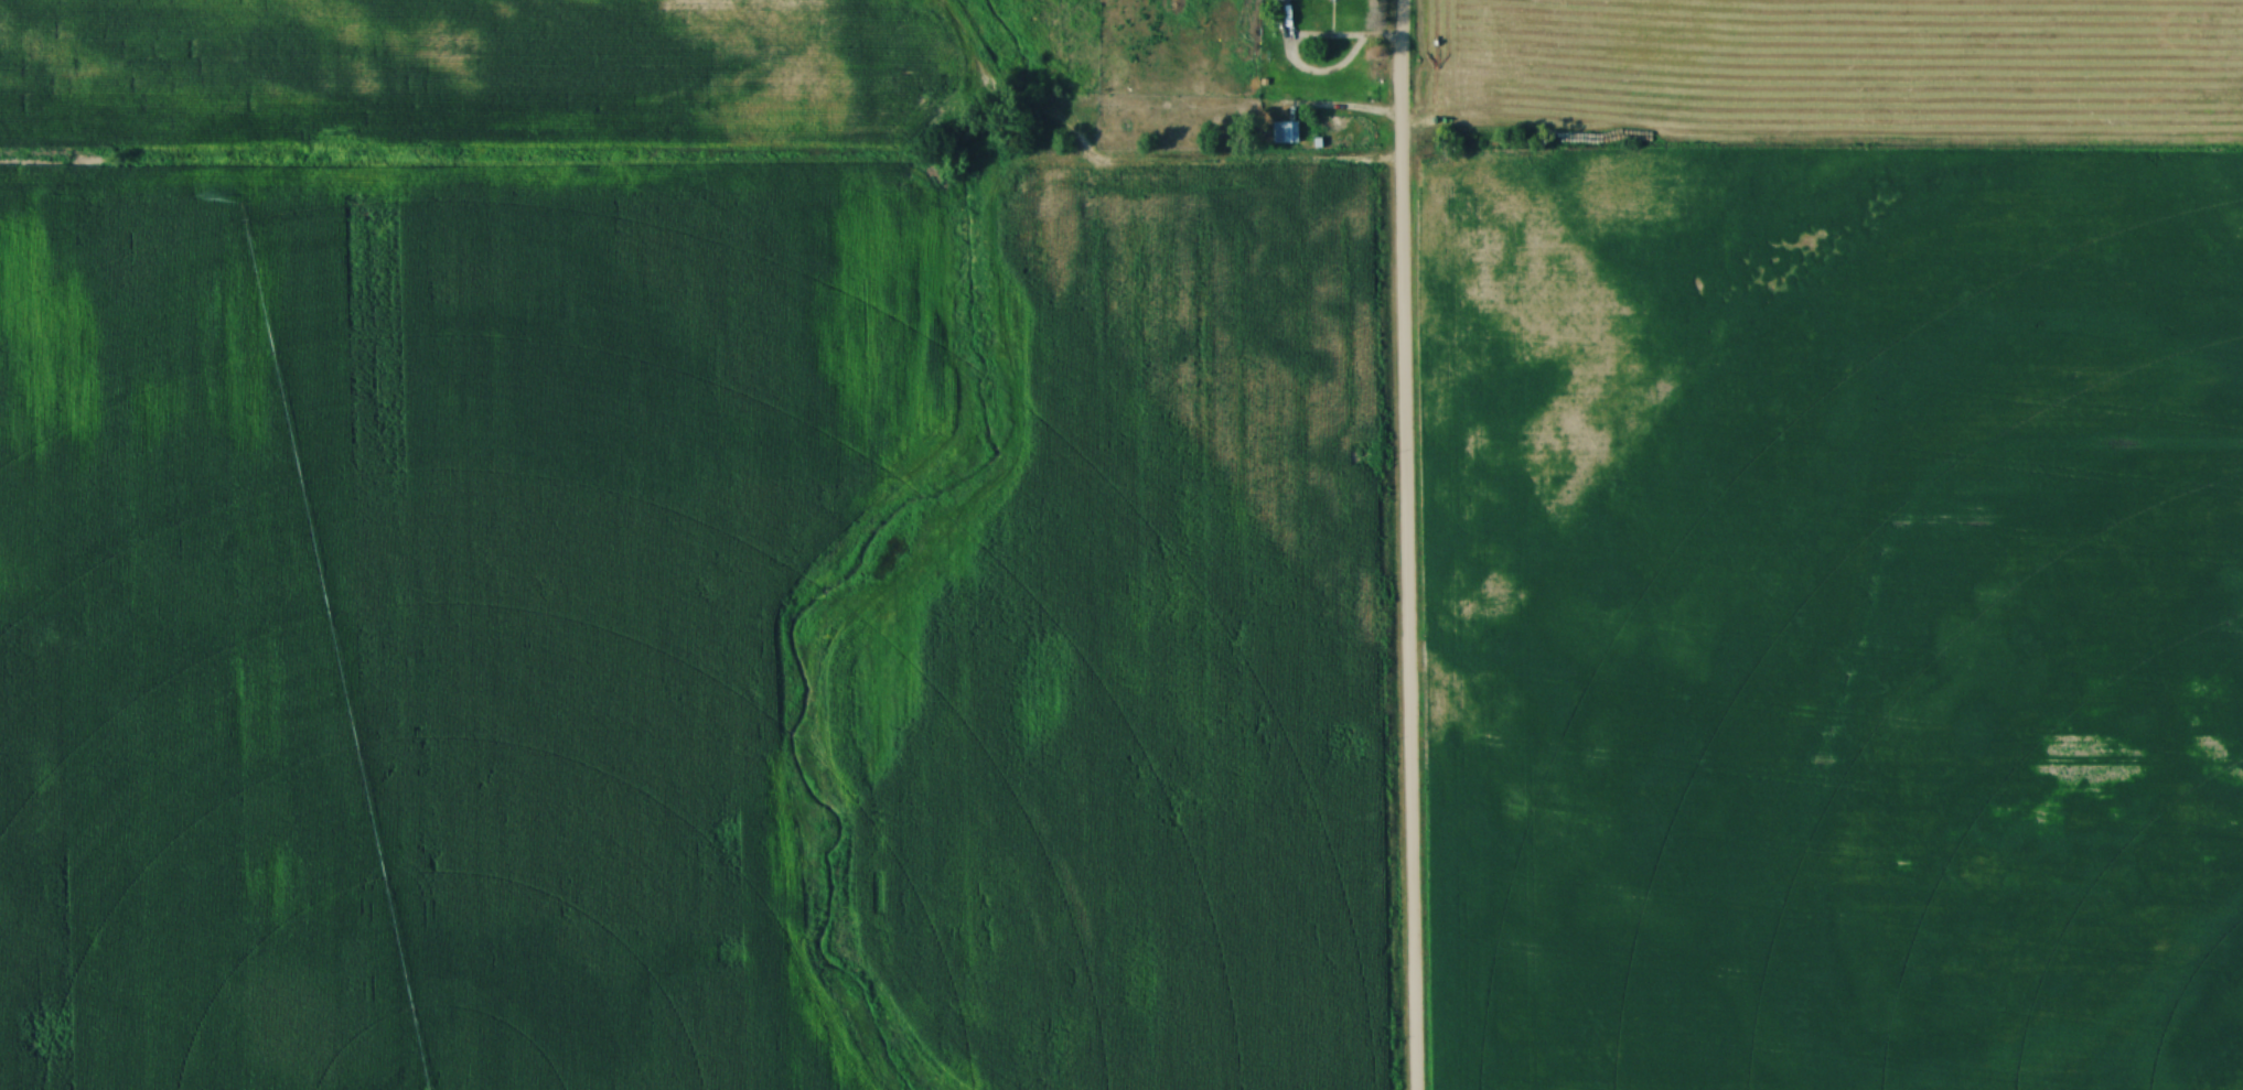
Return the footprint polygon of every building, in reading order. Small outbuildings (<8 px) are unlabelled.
[(1297,123),(1274,123),(1274,143),(1297,143),(1297,123)]
